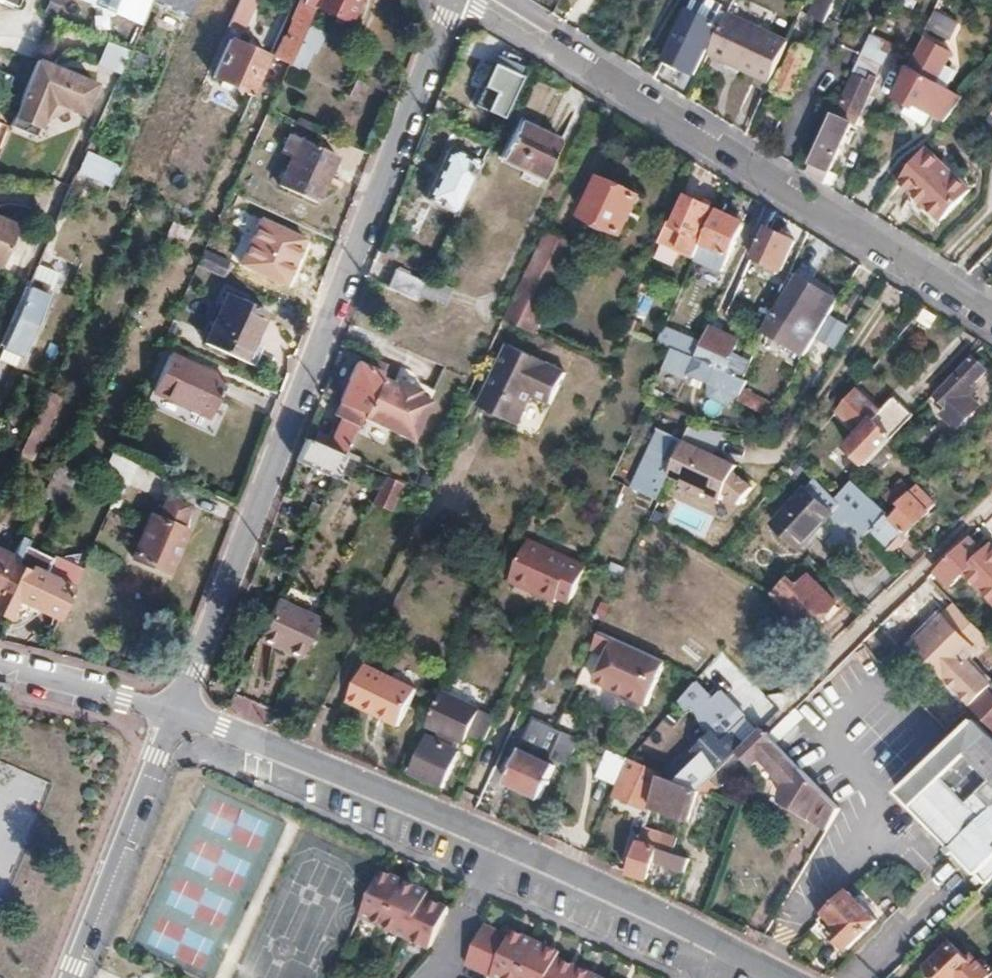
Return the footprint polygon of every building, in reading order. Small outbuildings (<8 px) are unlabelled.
[(141,23),(150,0),(85,0),(141,23)] [(192,0),(152,0),(151,1),(184,17),(192,0)] [(254,0),(236,0),(225,25),(239,32),(254,0)] [(289,18),(292,20),(284,38),(281,37),(272,55),(287,62),(304,27),(313,7),(316,0),(298,0),(289,18)] [(355,0),(316,0),(313,7),(346,21),(355,0)] [(818,20),(823,22),(833,0),(816,0),(809,16),(818,20)] [(949,34),(957,17),(932,6),(924,23),(949,34)] [(772,76),(788,39),(727,10),(708,51),(727,59),(728,56),(772,76)] [(853,73),(873,82),(895,33),(873,23),(856,60),(859,61),(853,73)] [(685,77),(703,38),(677,26),(660,65),(685,77)] [(285,66),(301,74),(318,34),(304,27),(287,62),(285,66)] [(812,46),(816,37),(807,33),(803,42),(812,46)] [(906,63),(891,96),(915,109),(918,105),(938,116),(947,120),(966,95),(935,79),(950,51),(925,38),(911,66),(906,63)] [(247,94),(264,57),(226,39),(209,76),(247,94)] [(105,41),(97,64),(121,74),(130,50),(105,41)] [(806,53),(792,47),(774,89),(788,95),(806,53)] [(499,60),(492,57),(472,99),(483,104),(488,95),(502,101),(517,68),(512,65),(514,58),(503,52),(499,60)] [(14,113),(8,126),(34,136),(41,118),(67,108),(82,114),(94,84),(36,60),(14,113)] [(854,125),(873,82),(853,73),(834,115),(832,114),(807,171),(824,182),(829,171),(851,123),(854,125)] [(361,102),(369,84),(353,76),(345,94),(361,102)] [(938,116),(918,105),(915,109),(911,116),(932,127),(938,116)] [(483,118),(471,113),(464,129),(475,134),(483,118)] [(544,178),(561,141),(516,120),(499,156),(544,178)] [(82,148),(98,155),(106,137),(91,130),(82,148)] [(297,198),(319,149),(294,137),(275,180),(283,184),(280,190),(297,198)] [(927,146),(900,180),(912,192),(940,220),(970,190),(927,146)] [(454,214),(479,162),(449,147),(424,200),(454,214)] [(109,180),(117,163),(98,155),(82,148),(74,166),(109,180)] [(316,207),(339,158),(319,149),(297,198),(316,207)] [(829,171),(824,182),(831,187),(837,174),(829,171)] [(622,233),(639,195),(599,177),(582,215),(622,233)] [(931,229),(940,220),(912,192),(905,203),(931,229)] [(661,238),(677,246),(696,255),(697,252),(702,241),(710,224),(703,222),(711,205),(687,195),(675,222),(669,220),(661,238)] [(755,227),(764,231),(774,211),(765,205),(755,227)] [(696,255),(723,267),(744,221),(717,210),(710,224),(702,241),(697,252),(696,255)] [(780,273),(793,243),(764,231),(751,261),(763,266),(760,272),(774,278),(777,272),(780,273)] [(534,333),(574,247),(545,233),(540,243),(517,292),(504,320),(534,333)] [(9,243),(0,240),(0,265),(9,243)] [(221,276),(227,260),(202,248),(195,264),(221,276)] [(34,263),(27,279),(43,286),(47,288),(54,272),(34,263)] [(424,280),(396,267),(386,286),(414,300),(422,283),(424,280)] [(813,334),(834,299),(790,272),(772,310),(763,330),(803,355),(813,334)] [(40,293),(43,286),(27,279),(3,336),(23,344),(44,295),(40,293)] [(737,320),(753,283),(742,279),(726,315),(737,320)] [(414,300),(414,301),(435,311),(443,293),(422,283),(414,300)] [(414,301),(414,300),(386,286),(382,284),(370,311),(384,317),(389,306),(408,315),(414,301)] [(205,341),(244,360),(252,342),(266,314),(227,295),(205,341)] [(695,360),(705,337),(666,319),(656,341),(671,348),(695,360)] [(729,358),(738,339),(710,327),(705,337),(695,360),(688,374),(705,383),(713,367),(714,367),(720,354),(729,358)] [(264,348),(252,342),(244,360),(255,366),(264,348)] [(567,368),(511,343),(481,405),(520,423),(535,393),(552,401),(567,368)] [(742,376),(754,349),(748,346),(734,377),(741,380),(742,376)] [(227,379),(170,354),(154,390),(211,416),(216,406),(227,379)] [(987,371),(972,356),(935,394),(948,405),(942,412),(957,427),(981,404),(972,396),(980,389),(975,384),(987,371)] [(381,372),(385,364),(374,359),(370,367),(381,372)] [(356,361),(338,400),(363,411),(379,376),(381,372),(370,367),(356,361)] [(741,380),(734,377),(718,369),(711,382),(739,395),(742,388),(745,382),(741,380)] [(363,411),(361,416),(411,439),(429,399),(415,393),(416,388),(395,378),(393,382),(379,376),(363,411)] [(845,411),(864,392),(859,387),(841,408),(845,411)] [(737,400),(772,416),(777,405),(742,388),(739,395),(737,400)] [(45,389),(17,450),(30,456),(55,399),(50,397),(52,392),(45,389)] [(868,464),(916,414),(902,400),(887,415),(882,410),(864,392),(845,411),(863,429),(848,444),(868,464)] [(887,415),(902,400),(897,395),(882,410),(887,415)] [(363,411),(338,400),(332,413),(342,417),(327,447),(343,455),(361,416),(363,411)] [(690,430),(664,419),(631,490),(658,501),(667,480),(669,477),(690,430)] [(722,434),(690,430),(669,477),(685,484),(683,489),(703,498),(705,493),(721,501),(724,494),(739,506),(753,489),(734,473),(712,456),(722,434)] [(333,476),(343,455),(327,447),(304,437),(296,459),(333,476)] [(101,470),(119,478),(128,482),(138,459),(112,447),(101,470)] [(736,466),(712,456),(734,473),(736,466)] [(384,474),(372,500),(387,507),(399,481),(384,474)] [(820,481),(812,489),(839,515),(851,527),(857,521),(861,526),(867,533),(870,530),(873,528),(888,513),(853,478),(836,496),(820,481)] [(888,513),(873,528),(890,545),(898,546),(908,537),(909,529),(936,504),(917,484),(888,513)] [(839,515),(812,489),(780,522),(803,546),(823,526),(826,529),(839,515)] [(150,514),(132,556),(168,572),(185,529),(177,525),(186,504),(167,495),(157,518),(150,514)] [(935,569),(951,586),(966,572),(991,599),(991,543),(984,551),(969,535),(935,569)] [(569,602),(587,563),(531,538),(511,581),(555,601),(557,596),(569,602)] [(10,555),(11,554),(0,549),(0,577),(10,555)] [(23,599),(53,613),(65,586),(13,562),(15,557),(10,555),(0,577),(0,611),(7,614),(15,595),(18,588),(26,592),(23,599)] [(809,575),(800,584),(791,575),(773,592),(811,629),(837,603),(809,575)] [(15,595),(23,599),(26,592),(18,588),(15,595)] [(297,660),(316,620),(275,601),(256,641),(297,660)] [(954,604),(913,646),(945,678),(948,681),(966,662),(990,686),(991,684),(991,681),(967,656),(974,647),(981,654),(991,642),(954,604)] [(583,686),(651,708),(667,659),(600,636),(583,686)] [(400,726),(419,687),(367,662),(348,701),(400,726)] [(990,686),(966,662),(948,681),(972,704),(990,686)] [(990,686),(972,704),(991,724),(991,684),(990,686)] [(465,740),(480,707),(442,689),(426,722),(439,728),(435,738),(427,735),(411,770),(443,785),(460,750),(453,747),(457,737),(465,740)] [(719,691),(698,713),(704,728),(711,734),(694,751),(702,758),(679,782),(700,790),(741,749),(729,737),(748,718),(719,691)] [(809,695),(797,707),(806,717),(819,704),(809,695)] [(797,707),(788,716),(770,736),(779,744),(806,717),(797,707)] [(472,729),(484,736),(495,718),(483,711),(472,729)] [(693,718),(704,728),(698,713),(693,718)] [(556,758),(569,763),(580,739),(555,729),(532,717),(504,784),(539,798),(556,758)] [(974,721),(900,790),(986,881),(991,875),(991,739),(974,721)] [(754,765),(763,756),(789,783),(803,768),(779,744),(770,736),(763,728),(741,749),(700,790),(712,795),(748,760),(754,765)] [(593,777),(614,786),(624,758),(603,749),(593,777)] [(611,794),(622,797),(649,806),(650,804),(659,774),(661,771),(633,761),(630,760),(624,758),(614,786),(611,794)] [(842,806),(803,768),(789,783),(787,787),(786,791),(787,796),(788,800),(791,803),(793,805),(829,828),(842,806)] [(650,804),(689,819),(700,790),(679,782),(659,774),(650,804)] [(644,824),(638,841),(670,853),(677,836),(644,824)] [(688,859),(670,853),(638,841),(628,871),(646,875),(651,861),(684,872),(688,859)] [(387,882),(389,876),(380,872),(378,877),(387,882)] [(432,946),(450,908),(439,904),(437,909),(430,906),(432,900),(423,896),(414,894),(417,888),(389,876),(387,882),(378,877),(360,917),(432,948),(432,946)] [(425,891),(417,888),(414,894),(423,896),(425,891)] [(849,949),(878,922),(850,893),(822,920),(849,949)] [(439,904),(432,900),(430,906),(437,909),(439,904)] [(514,944),(502,938),(476,927),(459,967),(479,976),(483,977),(583,977),(573,974),(575,970),(566,966),(564,970),(554,966),(557,961),(549,958),(537,953),(539,948),(517,938),(514,944)] [(504,932),(502,938),(514,944),(517,938),(504,932)] [(950,942),(926,965),(939,977),(988,977),(991,976),(972,956),(968,961),(950,942)] [(552,954),(539,948),(537,953),(549,958),(552,954)] [(566,966),(557,961),(554,966),(564,970),(566,966)] [(575,970),(573,974),(583,977),(589,977),(591,977),(575,970)]
